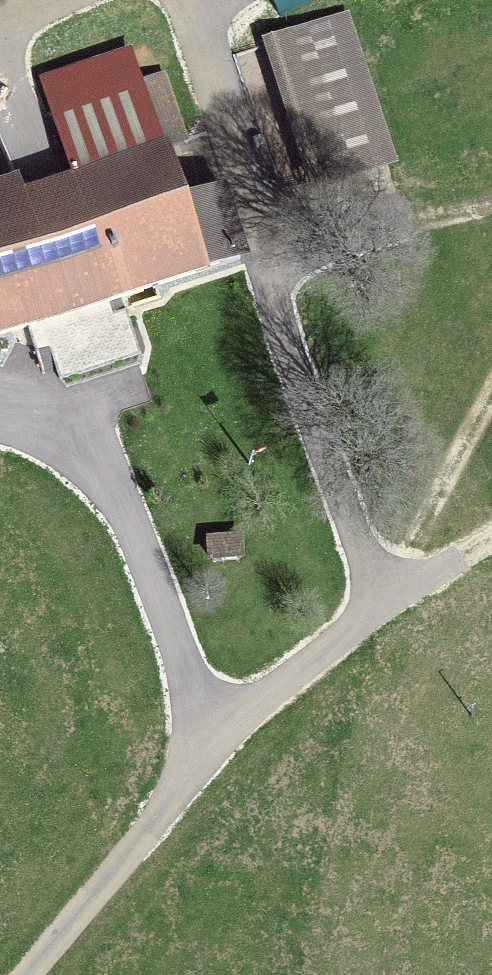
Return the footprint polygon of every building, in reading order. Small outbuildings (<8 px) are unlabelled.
[(267,39),(312,180),(383,157),(339,16),(267,39)] [(235,255),(212,188),(167,203),(148,145),(175,136),(152,70),(46,106),(70,177),(16,195),(11,179),(0,183),(0,336),(235,255)]
